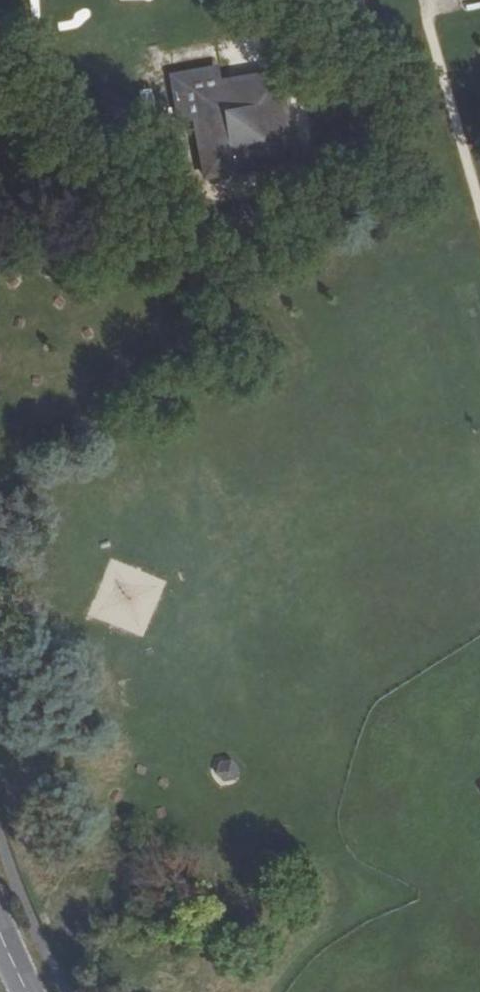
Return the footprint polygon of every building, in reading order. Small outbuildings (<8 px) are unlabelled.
[(179,122),(190,120),(223,114),(217,81),(215,70),(172,77),(179,122)] [(279,70),(217,81),(223,114),(190,120),(201,180),(296,164),(279,70)]
